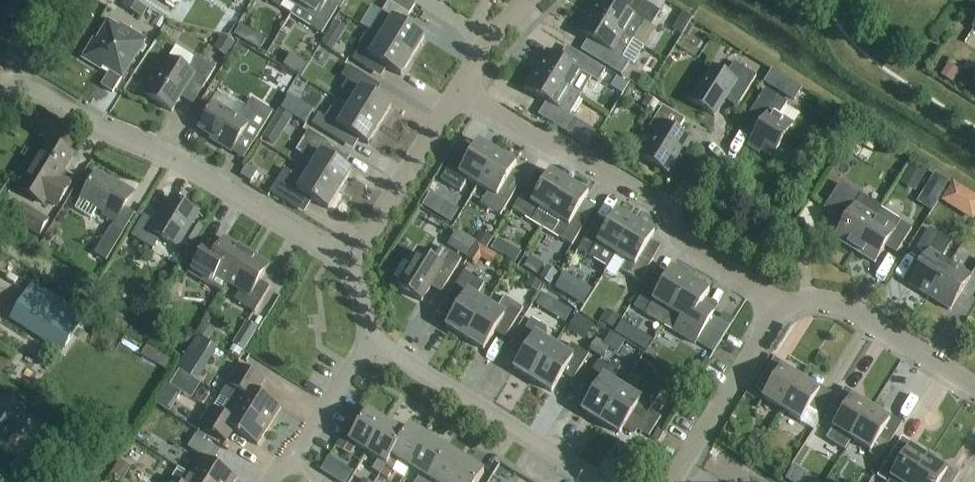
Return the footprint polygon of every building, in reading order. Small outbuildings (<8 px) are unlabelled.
[(280,8),(286,0),(267,0),(280,8)] [(322,34),(338,8),(328,2),(329,0),(301,0),(297,6),(308,12),(302,22),(322,34)] [(413,57),(425,38),(403,25),(415,5),(407,0),(390,0),(371,31),(413,57)] [(634,40),(645,22),(652,26),(660,12),(641,0),(614,0),(613,1),(611,0),(596,0),(589,13),(634,40)] [(143,19),(148,11),(137,5),(133,13),(143,19)] [(623,58),(634,40),(589,13),(577,32),(591,40),(583,52),(621,76),(630,62),(623,58)] [(119,29),(109,23),(97,41),(94,39),(82,58),(101,69),(104,66),(111,70),(101,86),(113,93),(145,40),(121,26),(119,29)] [(245,43),(252,32),(240,25),(233,37),(245,43)] [(331,51),(339,37),(330,31),(321,45),(331,51)] [(413,57),(371,31),(368,34),(365,36),(363,39),(361,43),(360,46),(359,50),(353,60),(373,73),(379,63),(401,76),(413,57)] [(227,58),(235,44),(222,37),(214,50),(227,58)] [(535,70),(572,92),(578,81),(587,86),(592,79),(598,83),(606,70),(570,48),(562,60),(547,51),(535,70)] [(296,58),(290,54),(283,64),(289,68),(300,75),(306,65),(296,58)] [(146,96),(172,112),(180,97),(190,82),(202,89),(216,68),(196,56),(188,70),(169,59),(160,74),(156,71),(151,79),(155,81),(146,96)] [(263,81),(272,68),(258,59),(249,71),(263,81)] [(757,77),(735,63),(726,76),(713,68),(692,102),(715,116),(729,94),(741,102),(757,77)] [(953,84),(961,72),(949,65),(942,77),(953,84)] [(349,107),(380,126),(392,107),(353,84),(360,73),(348,66),(342,76),(347,80),(341,90),(355,98),(349,107)] [(567,133),(576,119),(570,115),(581,97),(572,92),(535,70),(524,89),(547,103),(539,116),(543,119),(567,133)] [(771,70),(763,83),(794,102),(802,89),(771,70)] [(762,151),(773,158),(794,125),(780,116),(788,103),(765,89),(748,117),(744,123),(758,132),(755,137),(748,147),(760,154),(762,151)] [(655,113),(660,104),(648,97),(643,106),(655,113)] [(233,151),(242,136),(254,143),(268,121),(273,113),(251,100),(246,108),(239,120),(215,105),(215,104),(214,103),(199,128),(213,137),(211,139),(232,152),(233,151)] [(678,160),(690,140),(677,132),(685,120),(663,106),(650,127),(657,132),(642,157),(667,173),(675,159),(678,160)] [(332,110),(326,119),(319,114),(312,125),(340,142),(346,131),(359,139),(368,145),(380,126),(349,107),(344,116),(340,113),(339,115),(332,110)] [(288,129),(294,119),(280,110),(274,120),(288,129)] [(467,134),(470,123),(451,117),(447,128),(467,134)] [(330,158),(336,148),(308,131),(296,151),(315,163),(309,172),(340,191),(352,172),(343,167),(330,158)] [(57,207),(70,186),(74,179),(64,172),(74,156),(48,140),(18,189),(44,204),(47,200),(57,207)] [(468,179),(478,186),(498,153),(478,142),(466,163),(455,156),(441,180),(460,192),(468,179)] [(498,153),(478,186),(489,192),(481,205),(500,216),(515,192),(504,186),(517,165),(498,153)] [(5,198),(22,171),(9,164),(0,178),(0,195),(5,198)] [(919,186),(927,173),(913,165),(905,177),(919,186)] [(252,183),(258,173),(248,167),(242,176),(252,183)] [(340,191),(309,172),(304,181),(285,169),(270,193),(298,209),(306,196),(328,210),(340,191)] [(532,222),(543,228),(570,183),(551,172),(540,189),(529,183),(529,182),(513,210),(532,222)] [(121,188),(97,173),(82,198),(97,208),(105,213),(104,215),(116,223),(134,193),(122,186),(121,188)] [(936,173),(927,188),(941,196),(950,182),(936,173)] [(570,183),(543,228),(552,234),(572,246),(587,221),(577,214),(589,195),(570,183)] [(954,184),(942,203),(958,212),(969,194),(954,184)] [(855,251),(881,210),(850,190),(836,211),(848,218),(835,239),(855,251)] [(397,216),(407,203),(396,195),(387,208),(397,216)] [(433,215),(441,202),(430,195),(422,208),(433,215)] [(177,248),(198,213),(172,197),(156,223),(144,215),(131,236),(153,250),(161,237),(177,248)] [(82,198),(76,208),(91,218),(97,208),(93,206),(82,198)] [(41,238),(51,221),(22,205),(13,221),(41,238)] [(881,210),(855,251),(875,264),(888,243),(899,250),(912,229),(881,210)] [(616,255),(636,223),(617,211),(605,231),(594,224),(578,250),(608,268),(616,255)] [(636,223),(616,255),(626,261),(621,270),(640,282),(654,260),(643,254),(655,234),(636,223)] [(94,257),(106,264),(124,234),(113,227),(94,257)] [(929,298),(951,264),(942,258),(951,243),(929,229),(917,250),(927,256),(909,285),(929,298)] [(486,249),(492,238),(479,231),(473,241),(486,249)] [(466,254),(472,243),(455,233),(449,243),(466,254)] [(228,283),(247,253),(225,239),(216,254),(205,248),(190,273),(222,293),(228,283)] [(498,239),(492,250),(502,256),(508,245),(498,239)] [(444,290),(462,260),(442,248),(433,262),(419,254),(399,288),(422,302),(433,283),(444,290)] [(247,253),(228,283),(240,291),(235,300),(255,313),(270,287),(260,281),(269,266),(247,253)] [(951,264),(929,298),(950,311),(971,277),(951,264)] [(540,280),(552,287),(559,275),(547,268),(540,280)] [(671,313),(691,280),(672,269),(667,276),(658,292),(647,286),(636,304),(656,316),(661,307),(671,313)] [(465,339),(486,304),(477,298),(485,285),(465,272),(446,302),(457,309),(446,327),(465,339)] [(591,294),(564,278),(558,289),(585,305),(591,294)] [(537,296),(544,286),(532,279),(526,290),(537,296)] [(710,292),(691,280),(671,313),(664,325),(696,345),(710,320),(714,314),(701,306),(705,300),(710,292)] [(32,287),(14,316),(66,349),(84,320),(32,287)] [(544,295),(537,306),(551,315),(558,304),(544,295)] [(486,304),(465,339),(485,351),(495,332),(505,339),(523,309),(505,298),(498,311),(486,304)] [(607,312),(600,323),(613,331),(620,320),(607,312)] [(209,341),(218,325),(207,319),(198,334),(209,341)] [(533,381),(554,347),(545,341),(548,335),(547,329),(531,319),(515,345),(525,351),(514,369),(533,381)] [(244,350),(256,329),(245,322),(233,344),(244,350)] [(627,339),(632,331),(621,324),(616,332),(627,339)] [(724,338),(728,331),(716,324),(711,331),(724,338)] [(591,353),(596,356),(602,347),(597,344),(591,353)] [(156,356),(161,362),(155,367),(163,375),(181,360),(169,345),(156,356)] [(554,347),(533,381),(552,393),(563,375),(573,381),(589,355),(579,349),(572,345),(566,354),(554,347)] [(602,347),(596,356),(601,359),(607,350),(602,347)] [(649,350),(646,354),(656,361),(659,356),(649,350)] [(782,411),(801,380),(783,368),(785,365),(775,358),(755,390),(765,396),(763,399),(782,411)] [(601,423),(622,389),(612,382),(620,369),(612,364),(610,368),(599,361),(583,387),(593,394),(582,412),(601,423)] [(221,397),(270,427),(281,408),(254,391),(261,379),(240,366),(221,397)] [(801,380),(782,411),(813,429),(821,416),(819,415),(832,394),(822,388),(820,391),(801,380)] [(642,433),(652,418),(648,415),(661,394),(641,382),(633,395),(622,389),(601,423),(620,435),(624,429),(635,436),(638,431),(642,433)] [(182,394),(168,385),(155,405),(169,414),(182,394)] [(852,440),(871,410),(853,398),(855,394),(845,388),(832,409),(842,415),(834,428),(852,440)] [(258,446),(270,427),(221,397),(201,427),(223,440),(230,429),(258,446)] [(871,410),(852,440),(871,452),(869,455),(879,461),(903,424),(892,417),(890,421),(871,410)] [(7,442),(19,423),(0,411),(0,438),(7,442)] [(368,453),(387,423),(368,412),(349,442),(342,437),(335,447),(351,457),(357,447),(368,453)] [(405,435),(387,423),(368,453),(379,460),(372,470),(380,475),(381,475),(385,467),(387,465),(392,457),(405,435)] [(813,430),(840,447),(844,440),(818,423),(813,430)] [(410,468),(429,438),(410,426),(405,435),(392,457),(387,465),(385,467),(392,471),(393,472),(400,462),(410,468)] [(805,442),(843,471),(853,458),(815,429),(805,442)] [(758,446),(764,438),(755,432),(750,439),(758,446)] [(195,437),(188,449),(196,454),(203,442),(195,437)] [(447,450),(429,438),(410,468),(421,475),(416,481),(427,481),(447,450)] [(928,460),(910,448),(912,445),(902,438),(878,478),(885,481),(915,481),(928,460)] [(153,452),(165,462),(175,451),(164,441),(153,452)] [(466,461),(447,450),(427,481),(452,481),(466,461)] [(200,481),(235,481),(237,479),(201,456),(189,475),(200,481)] [(331,476),(337,466),(327,459),(320,470),(331,476)] [(121,480),(130,466),(120,460),(112,474),(121,480)] [(915,481),(955,481),(960,474),(949,468),(947,471),(928,460),(915,481)] [(452,481),(479,481),(485,473),(466,461),(452,481)] [(783,481),(784,481),(804,481),(810,473),(795,464),(783,481)] [(385,467),(381,475),(388,479),(392,471),(385,467)] [(189,475),(189,476),(179,470),(172,480),(170,478),(167,481),(200,481),(189,475)]
